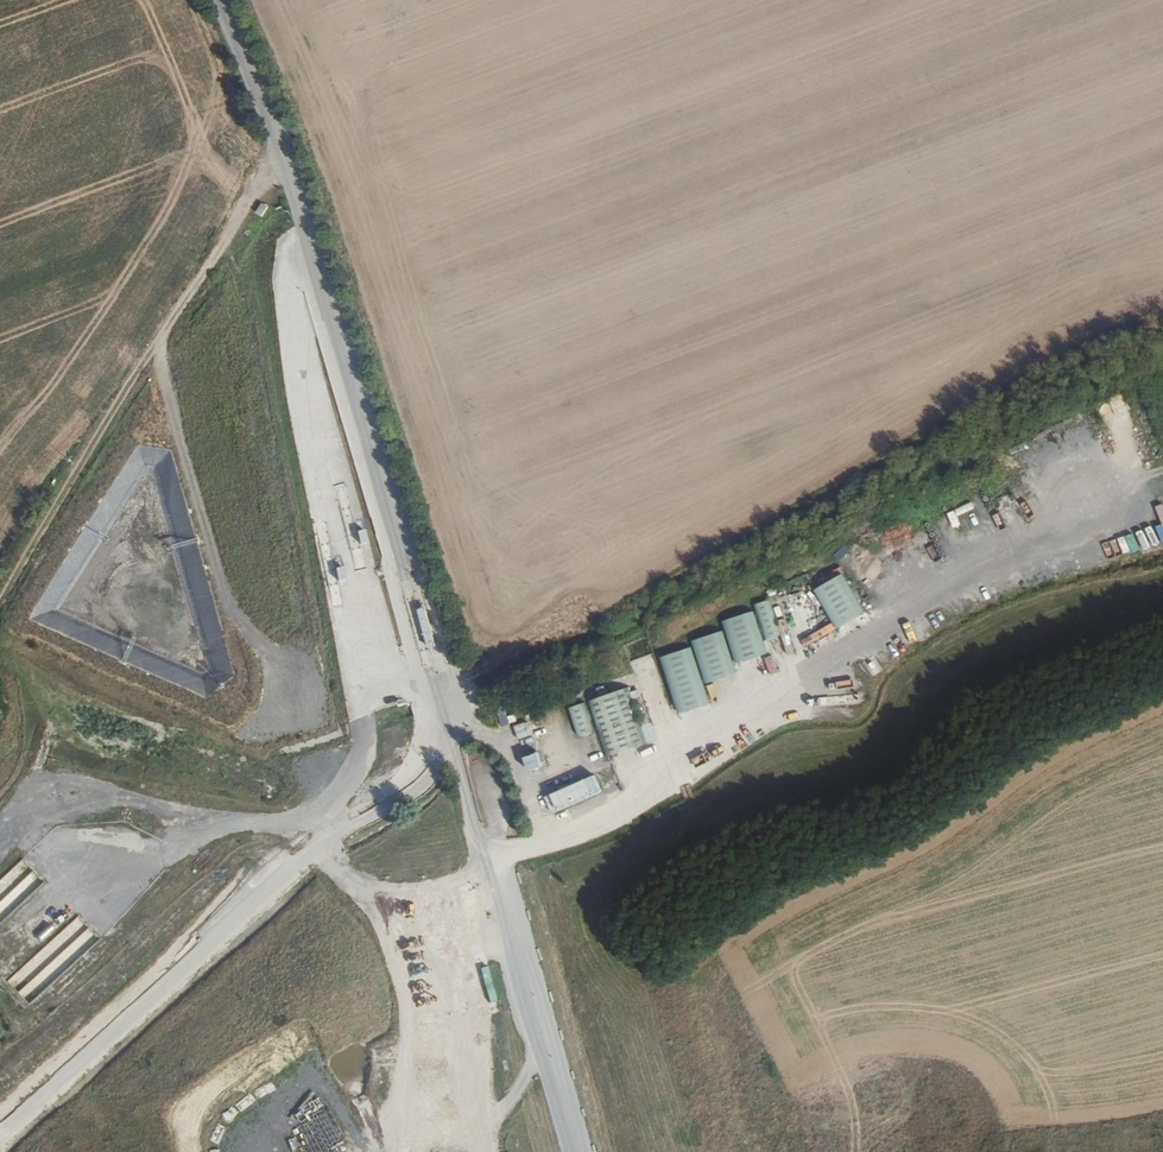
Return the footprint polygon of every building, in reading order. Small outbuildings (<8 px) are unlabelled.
[(262,203),(257,213),(264,217),(269,206),(262,203)] [(1058,435),(1074,429),(1071,422),(1055,428),(1058,435)] [(1005,457),(1011,466),(1033,451),(1027,443),(1005,457)] [(1028,481),(1035,492),(1041,489),(1034,477),(1028,481)] [(1037,515),(1044,511),(1036,496),(1029,500),(1037,515)] [(960,515),(976,509),(973,503),(958,509),(960,515)] [(957,514),(951,517),(957,530),(963,527),(957,514)] [(1142,532),(1149,548),(1162,543),(1162,524),(1142,532)] [(845,545),(836,555),(842,561),(851,550),(845,545)] [(951,561),(928,576),(932,582),(955,568),(951,561)] [(1020,566),(1013,570),(1022,586),(1029,582),(1020,566)] [(815,581),(837,630),(867,616),(861,602),(867,599),(859,582),(851,586),(843,568),(815,581)] [(996,601),(1010,590),(1001,577),(986,588),(996,601)] [(664,657),(679,713),(712,705),(707,683),(740,675),(737,664),(770,656),(766,640),(782,636),(773,601),(757,605),(759,613),(724,621),(727,632),(695,640),(697,649),(664,657)] [(787,651),(802,649),(796,614),(782,616),(787,651)] [(623,644),(627,657),(649,650),(646,637),(623,644)] [(649,655),(631,660),(636,678),(654,673),(649,655)] [(874,656),(864,660),(871,677),(881,673),(874,656)] [(609,757),(648,745),(631,689),(591,701),(601,733),(595,735),(585,704),(570,708),(580,740),(602,733),(609,757)] [(515,726),(520,740),(534,735),(529,721),(515,726)] [(528,769),(543,767),(539,743),(524,745),(528,769)] [(599,777),(547,796),(553,814),(605,794),(599,777)] [(0,879),(0,923),(44,882),(23,858),(0,879)] [(78,915),(7,980),(28,1003),(100,939),(78,915)] [(482,967),(489,1001),(496,1000),(490,965),(482,967)] [(359,1113),(352,1116),(357,1127),(364,1124),(359,1113)]
